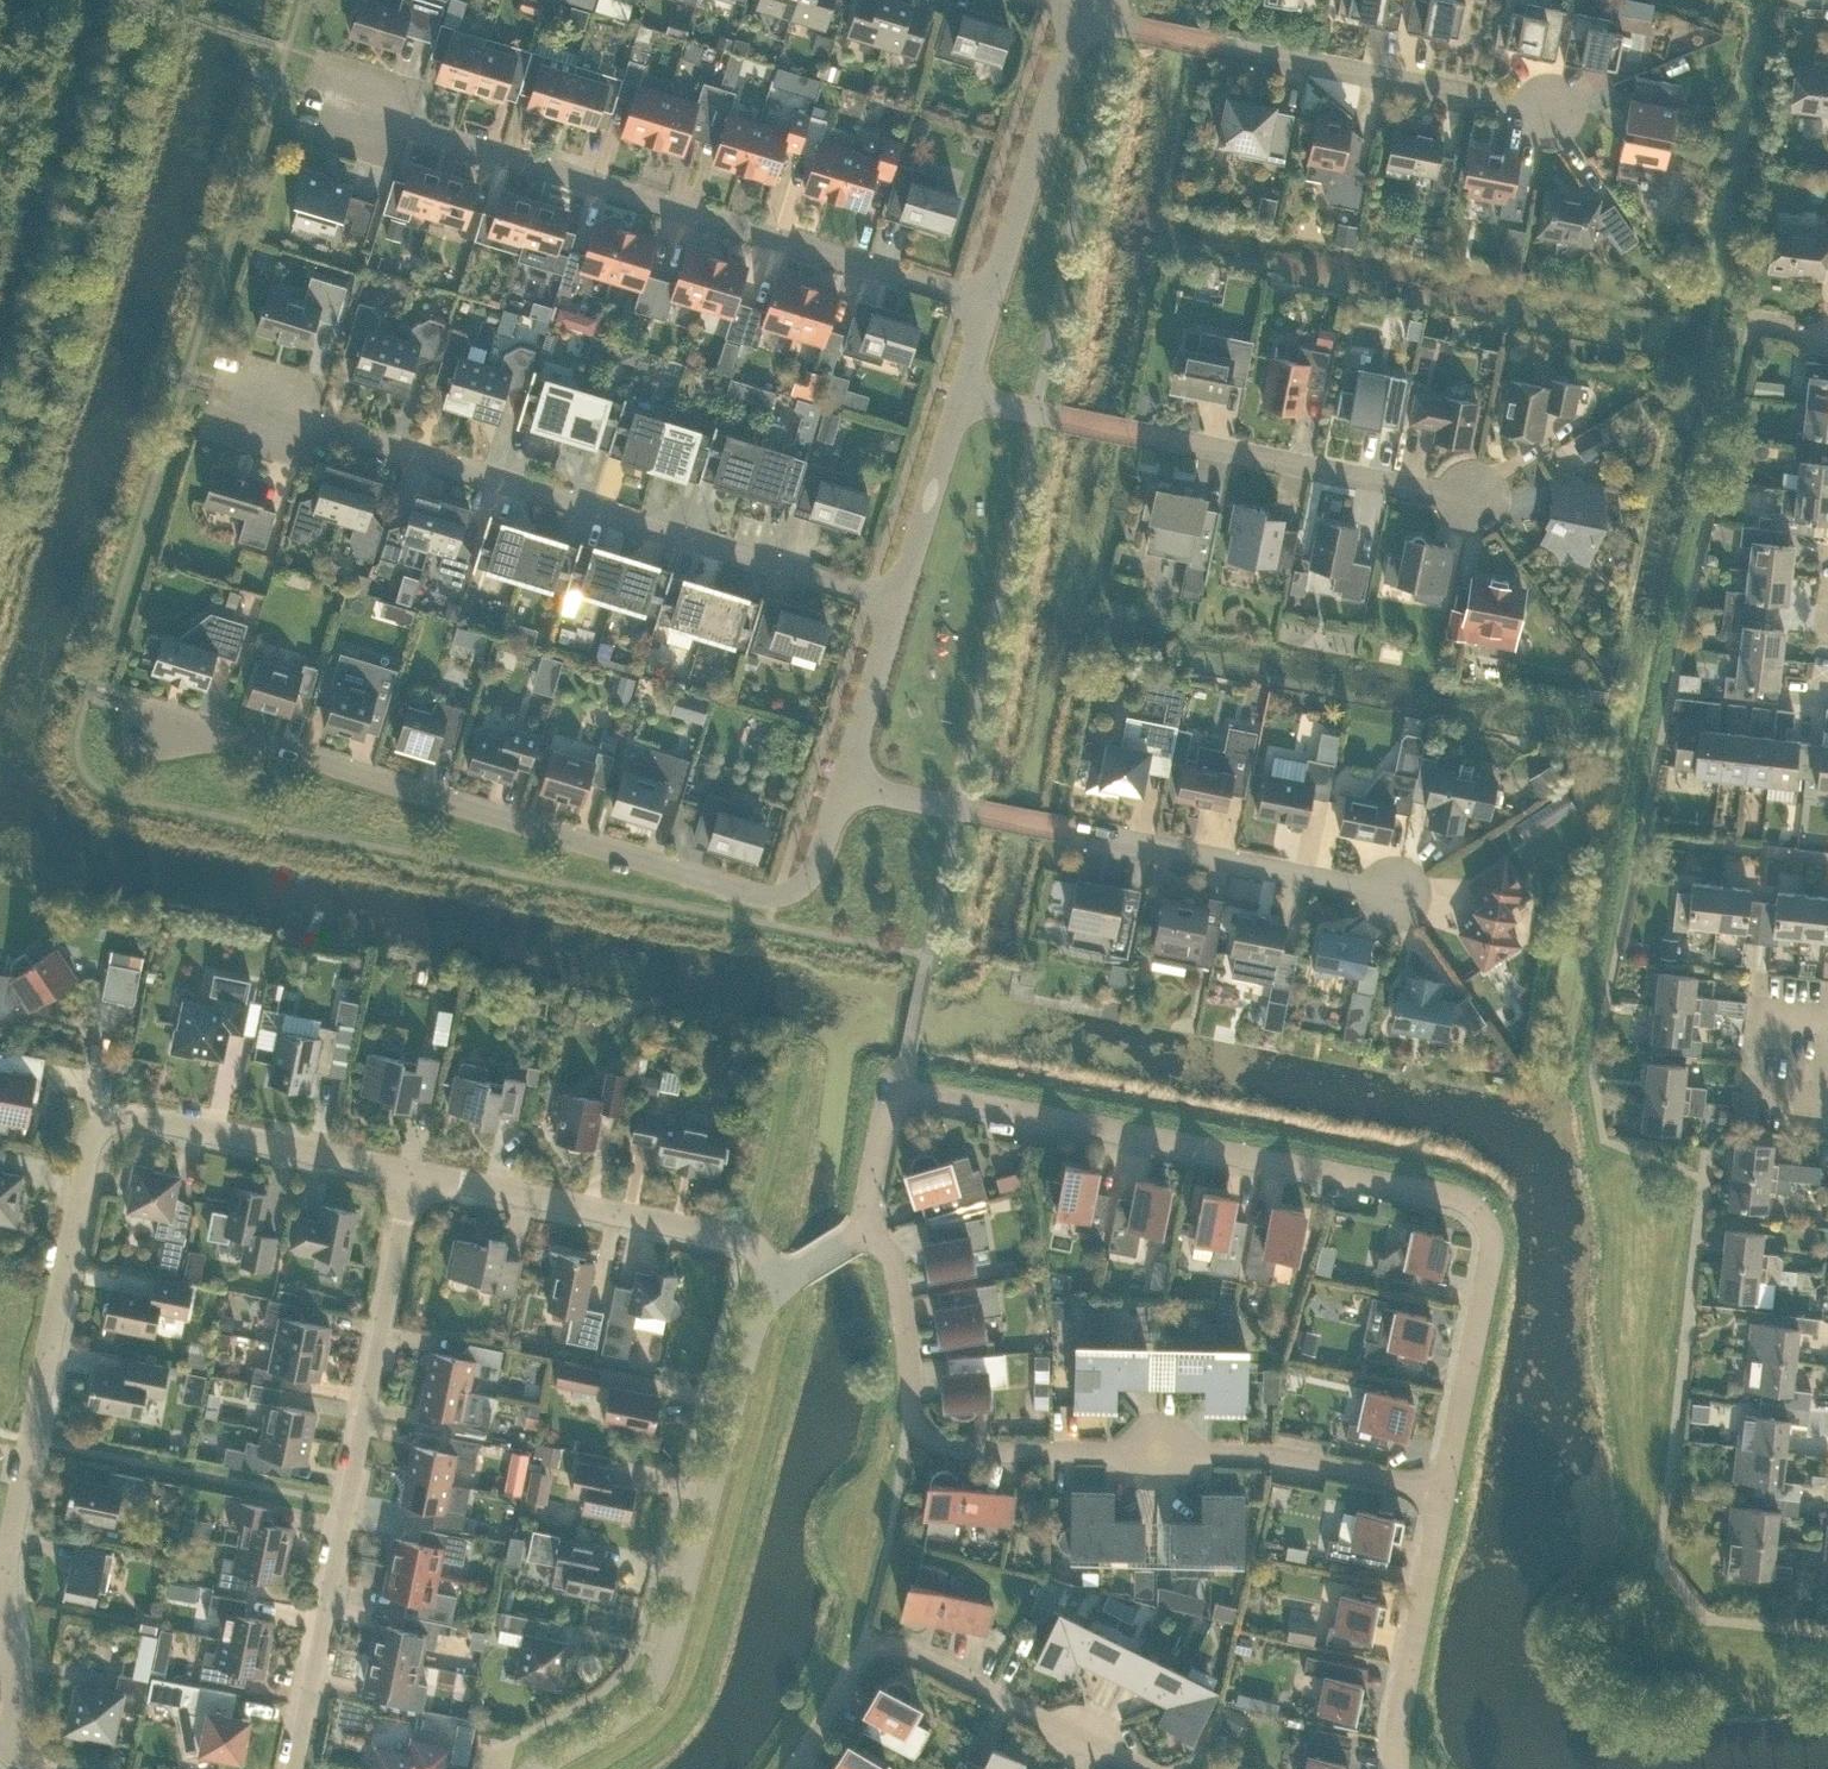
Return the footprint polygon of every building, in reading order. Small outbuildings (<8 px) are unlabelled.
[(398,11),(361,0),(359,8),(357,9),(355,12),(354,13),(353,17),(352,19),(352,21),(352,23),(352,24),(353,26),(350,33),(399,49),(405,29),(434,38),(444,6),(426,0),(401,0),(398,11)] [(463,20),(467,0),(450,0),(447,17),(463,20)] [(520,8),(539,14),(543,0),(522,0),(520,8)] [(614,2),(607,0),(598,0),(595,9),(610,14),(614,2)] [(757,8),(791,18),(796,0),(759,0),(757,8)] [(791,18),(824,28),(833,0),(796,0),(791,18)] [(848,35),(882,46),(895,0),(858,0),(848,35)] [(915,56),(929,10),(911,4),(912,0),(895,0),(882,46),(915,56)] [(1314,11),(1317,0),(1270,0),(1298,6),(1297,8),(1314,11)] [(1337,15),(1339,15),(1339,13),(1347,15),(1346,17),(1348,17),(1348,15),(1381,22),(1380,26),(1397,29),(1403,0),(1340,0),(1337,15)] [(1424,0),(1413,0),(1407,31),(1424,34),(1424,30),(1459,38),(1466,2),(1456,0),(1429,0),(1429,1),(1424,0)] [(1637,3),(1621,0),(1619,0),(1616,15),(1634,18),(1637,3)] [(1496,47),(1497,45),(1504,47),(1504,48),(1506,49),(1506,47),(1539,53),(1538,57),(1555,60),(1565,10),(1525,2),(1525,4),(1527,4),(1525,14),(1512,11),(1509,24),(1498,22),(1498,24),(1500,24),(1495,46),(1496,47)] [(585,30),(590,11),(571,6),(566,25),(585,30)] [(948,9),(935,52),(972,63),(975,53),(1000,60),(1009,28),(948,9)] [(1573,12),(1573,14),(1574,14),(1564,62),(1581,66),(1582,62),(1616,69),(1623,34),(1610,31),(1612,22),(1614,22),(1614,20),(1573,12)] [(670,17),(665,32),(685,37),(689,23),(670,17)] [(439,79),(470,88),(486,38),(482,49),(452,39),(455,28),(441,23),(431,57),(445,61),(439,79)] [(734,39),(719,35),(716,46),(731,51),(734,39)] [(531,51),(517,47),(486,38),(470,88),(502,98),(507,80),(521,85),(531,51)] [(735,40),(732,52),(745,55),(747,48),(744,41),(735,40)] [(687,42),(682,59),(699,63),(704,47),(687,42)] [(531,106),(562,115),(577,65),(532,52),(524,79),(538,83),(531,106)] [(645,142),(647,142),(654,120),(665,124),(673,97),(638,87),(645,64),(629,59),(617,96),(633,101),(623,134),(646,141),(645,142)] [(826,64),(823,78),(837,82),(841,68),(826,64)] [(622,79),(597,71),(577,65),(562,115),(593,125),(598,108),(612,112),(617,96),(622,79)] [(1798,67),(1793,108),(1827,113),(1827,71),(1798,67)] [(1664,81),(1661,97),(1678,100),(1681,84),(1664,81)] [(665,124),(654,120),(647,142),(660,146),(683,153),(693,119),(709,124),(720,87),(704,82),(697,105),(673,97),(665,124)] [(719,146),(714,162),(737,169),(736,170),(738,170),(745,148),(756,151),(764,125),(729,115),(736,92),(732,91),(720,87),(709,124),(724,128),(719,146)] [(788,133),(764,125),(756,151),(745,148),(738,170),(751,174),(751,173),(774,181),(784,147),(800,152),(811,115),(814,105),(817,96),(801,91),(795,110),(788,133)] [(1631,98),(1616,178),(1640,183),(1639,185),(1645,186),(1645,184),(1661,187),(1676,107),(1631,98)] [(1228,99),(1220,143),(1242,148),(1241,155),(1282,163),(1292,116),(1273,112),(1273,108),(1228,99)] [(814,105),(811,115),(814,116),(822,119),(825,108),(817,106),(814,105)] [(1325,118),(1318,116),(1305,178),(1321,180),(1326,188),(1325,196),(1331,204),(1358,209),(1365,173),(1357,166),(1362,136),(1349,133),(1351,122),(1342,121),(1331,111),(1325,118)] [(805,190),(828,197),(829,198),(836,176),(847,179),(855,153),(820,143),(827,120),(823,119),(822,119),(814,116),(811,115),(800,152),(815,157),(805,190)] [(1417,134),(1417,136),(1394,131),(1385,177),(1408,181),(1410,171),(1434,176),(1432,187),(1448,190),(1454,158),(1439,155),(1441,141),(1430,138),(1430,136),(1417,134)] [(847,179),(836,176),(829,198),(842,202),(842,201),(865,209),(875,175),(891,180),(903,143),(886,138),(879,161),(855,153),(847,179)] [(1502,201),(1499,216),(1520,220),(1527,187),(1513,184),(1519,158),(1502,155),(1503,152),(1501,151),(1500,152),(1472,147),(1468,169),(1460,168),(1458,179),(1465,181),(1465,182),(1470,183),(1468,194),(1502,201)] [(407,183),(394,179),(384,212),(408,220),(412,209),(432,215),(444,176),(413,166),(407,183)] [(936,233),(939,225),(948,228),(958,196),(934,188),(936,177),(900,167),(886,209),(884,217),(936,233)] [(296,202),(300,203),(291,233),(292,233),(295,222),(318,229),(318,226),(333,230),(338,214),(353,219),(350,230),(366,235),(363,243),(364,243),(378,196),(376,203),(348,195),(351,187),(332,180),(335,173),(334,172),(332,178),(306,169),(296,202)] [(444,176),(432,215),(463,224),(460,236),(474,240),(483,212),(468,207),(475,185),(444,176)] [(551,206),(554,195),(517,185),(514,196),(551,206)] [(1597,203),(1579,199),(1577,196),(1569,194),(1566,196),(1548,193),(1540,233),(1589,242),(1591,233),(1601,235),(1608,230),(1621,249),(1635,239),(1613,207),(1599,216),(1594,216),(1597,203)] [(504,194),(497,216),(483,212),(474,240),(489,244),(520,254),(523,243),(535,203),(504,194)] [(1256,219),(1272,223),(1277,200),(1260,197),(1256,219)] [(561,229),(566,213),(535,203),(523,243),(548,250),(543,267),(563,274),(570,251),(576,233),(561,229)] [(391,217),(386,236),(400,240),(406,221),(391,217)] [(582,270),(606,277),(614,251),(625,254),(631,232),(619,228),(619,229),(596,222),(586,255),(570,251),(563,274),(559,287),(575,292),(582,270)] [(1339,223),(1335,242),(1351,245),(1355,226),(1339,223)] [(1825,227),(1824,237),(1803,234),(1804,232),(1774,228),(1769,270),(1823,277),(1826,255),(1827,255),(1827,228),(1825,227)] [(1508,228),(1505,241),(1522,244),(1524,231),(1508,228)] [(625,254),(614,251),(606,277),(641,288),(634,310),(650,315),(661,279),(646,274),(656,240),(633,233),(631,232),(625,254)] [(676,284),(661,279),(650,315),(666,320),(673,297),(697,305),(705,279),(715,282),(722,260),(710,256),(710,257),(687,250),(676,284)] [(715,282),(705,279),(697,305),(732,315),(725,338),(741,343),(752,306),(736,302),(747,268),(724,261),(722,260),(715,282)] [(269,291),(258,330),(278,336),(278,339),(292,343),(293,341),(308,345),(317,318),(335,323),(346,287),(311,276),(304,302),(269,291)] [(767,311),(752,306),(741,343),(757,348),(764,325),(788,333),(796,306),(807,310),(814,288),(801,284),(801,285),(778,277),(767,311)] [(807,310),(796,306),(788,333),(823,344),(816,365),(832,371),(843,334),(828,329),(838,296),(815,289),(815,288),(814,288),(807,310)] [(354,376),(380,384),(395,336),(376,330),(380,316),(375,306),(360,302),(350,332),(366,336),(354,376)] [(561,307),(556,322),(568,326),(573,311),(561,307)] [(856,307),(843,350),(880,361),(884,350),(908,358),(918,326),(908,323),(856,307)] [(496,331),(511,335),(517,313),(503,309),(496,331)] [(395,336),(380,384),(407,393),(419,353),(434,357),(444,322),(429,318),(414,326),(409,340),(395,336)] [(1421,321),(1410,319),(1406,337),(1417,339),(1421,321)] [(546,334),(549,323),(537,320),(534,331),(546,334)] [(1320,328),(1316,344),(1331,347),(1334,331),(1320,328)] [(445,404),(471,412),(486,364),(467,358),(471,344),(466,334),(451,329),(442,360),(457,365),(445,404)] [(1198,352),(1183,349),(1175,390),(1223,399),(1228,375),(1245,378),(1252,342),(1202,332),(1198,352)] [(1422,338),(1419,355),(1432,358),(1436,341),(1422,338)] [(747,346),(741,344),(735,363),(741,365),(747,346)] [(505,354),(501,368),(486,364),(471,412),(498,420),(510,381),(525,385),(536,350),(521,345),(505,354)] [(624,347),(620,361),(634,365),(638,351),(624,347)] [(1299,347),(1296,362),(1273,357),(1263,407),(1298,414),(1304,385),(1322,389),(1329,353),(1299,347)] [(640,351),(636,365),(646,369),(651,354),(640,351)] [(733,365),(719,361),(716,371),(730,376),(733,365)] [(1827,364),(1805,361),(1803,376),(1809,376),(1806,404),(1827,407),(1827,364)] [(1353,393),(1341,390),(1336,416),(1397,427),(1407,379),(1358,369),(1353,393)] [(534,376),(536,370),(535,370),(517,427),(518,427),(520,422),(565,435),(578,389),(534,376)] [(833,374),(824,404),(838,408),(839,405),(845,388),(847,379),(833,374)] [(734,375),(728,397),(790,413),(796,391),(734,375)] [(1510,380),(1500,432),(1540,440),(1546,409),(1572,414),(1579,385),(1550,379),(1549,387),(1510,380)] [(1769,381),(1755,379),(1753,395),(1767,396),(1769,381)] [(607,454),(608,454),(626,398),(625,397),(623,403),(578,389),(565,435),(609,449),(607,454)] [(1442,399),(1415,394),(1409,424),(1436,429),(1434,440),(1469,447),(1477,403),(1442,396),(1442,399)] [(609,455),(609,454),(654,467),(668,422),(623,408),(626,398),(608,454),(609,455)] [(1797,431),(1795,446),(1818,449),(1819,435),(1827,436),(1827,407),(1806,404),(1803,431),(1797,431)] [(833,443),(842,414),(825,410),(816,437),(833,443)] [(698,482),(699,483),(716,425),(715,425),(713,435),(668,422),(654,467),(699,481),(698,482)] [(700,483),(702,477),(746,491),(760,445),(715,431),(717,426),(716,425),(699,483),(700,483)] [(884,428),(883,431),(895,450),(898,451),(903,432),(884,428)] [(1582,455),(1601,444),(1594,431),(1575,442),(1582,455)] [(790,504),(789,510),(790,510),(807,453),(806,453),(804,459),(760,445),(746,491),(790,504)] [(1796,490),(1827,494),(1827,450),(1818,449),(1795,446),(1794,460),(1799,461),(1796,490)] [(354,473),(328,464),(316,504),(300,500),(289,536),(291,537),(291,535),(305,539),(321,531),(325,517),(339,521),(354,473)] [(796,506),(858,525),(868,493),(843,486),(846,475),(809,464),(796,506)] [(267,483),(216,468),(206,503),(246,515),(239,540),(265,547),(276,512),(260,507),(267,483)] [(381,481),(354,473),(339,521),(354,526),(349,540),(358,555),(373,560),(384,525),(369,521),(381,481)] [(1564,560),(1571,555),(1586,562),(1604,525),(1601,483),(1584,484),(1579,477),(1562,486),(1553,487),(1555,515),(1542,541),(1555,547),(1564,560)] [(1202,508),(1204,498),(1183,494),(1184,492),(1148,484),(1141,517),(1151,520),(1154,520),(1148,551),(1191,559),(1189,565),(1207,568),(1204,582),(1206,582),(1220,512),(1202,508)] [(1796,490),(1783,489),(1780,513),(1771,512),(1769,523),(1761,522),(1761,526),(1781,529),(1781,530),(1789,531),(1812,534),(1814,520),(1827,521),(1827,494),(1796,490)] [(409,543),(428,549),(444,500),(417,492),(405,532),(390,527),(380,557),(396,562),(405,557),(409,543)] [(458,548),(470,508),(444,500),(428,549),(443,553),(439,567),(452,584),(462,587),(473,552),(458,548)] [(1264,510),(1226,503),(1225,504),(1235,506),(1231,531),(1234,532),(1228,560),(1252,564),(1253,561),(1269,564),(1268,570),(1290,574),(1299,528),(1298,528),(1297,531),(1282,527),(1282,521),(1262,517),(1264,510)] [(535,533),(490,520),(492,514),(490,513),(473,571),(475,571),(476,565),(521,579),(535,533)] [(1320,522),(1311,567),(1336,572),(1332,590),(1341,591),(1340,596),(1363,601),(1370,565),(1351,562),(1357,529),(1320,522)] [(1789,531),(1781,530),(1742,525),(1740,545),(1751,546),(1748,569),(1790,574),(1794,545),(1788,545),(1789,531)] [(579,547),(535,533),(521,579),(565,592),(563,598),(564,598),(581,542),(581,541),(579,547)] [(1388,554),(1383,580),(1399,583),(1416,587),(1413,598),(1439,604),(1451,548),(1425,543),(1424,541),(1424,540),(1423,538),(1422,537),(1421,536),(1419,536),(1418,536),(1416,536),(1415,537),(1414,538),(1413,539),(1412,540),(1408,539),(1404,557),(1388,554)] [(582,542),(581,542),(564,598),(565,599),(568,588),(613,602),(626,556),(582,542)] [(657,616),(654,626),(655,626),(672,569),(671,570),(626,556),(613,602),(657,616)] [(656,626),(657,621),(702,634),(716,589),(671,575),(673,570),(672,569),(655,626),(656,626)] [(1787,603),(1790,574),(1748,569),(1746,592),(1726,590),(1724,609),(1764,613),(1766,601),(1787,603)] [(357,573),(353,587),(366,591),(370,577),(357,573)] [(1478,579),(1473,581),(1471,580),(1470,587),(1465,613),(1454,610),(1449,635),(1463,638),(1466,626),(1482,629),(1484,632),(1495,634),(1497,632),(1515,635),(1523,591),(1521,590),(1519,587),(1511,586),(1508,588),(1488,584),(1486,581),(1478,579)] [(745,653),(746,654),(764,597),(762,597),(760,602),(716,589),(702,634),(746,648),(745,653)] [(414,594),(400,590),(396,601),(411,605),(414,594)] [(230,591),(226,605),(235,608),(240,594),(230,591)] [(457,619),(461,605),(448,601),(444,615),(457,619)] [(766,604),(753,647),(790,658),(794,647),(818,654),(828,622),(766,604)] [(476,611),(462,606),(458,621),(472,625),(476,611)] [(1739,650),(1739,654),(1781,659),(1784,631),(1762,628),(1764,613),(1724,609),(1722,629),(1741,631),(1739,650)] [(186,685),(187,682),(205,688),(216,654),(237,661),(248,624),(211,612),(180,637),(179,640),(164,636),(153,672),(172,678),(171,680),(186,685)] [(473,630),(468,647),(482,651),(486,634),(473,630)] [(1597,649),(1594,660),(1603,667),(1613,662),(1615,653),(1607,646),(1597,649)] [(342,734),(343,730),(363,736),(365,729),(378,733),(398,670),(340,652),(331,681),(339,684),(325,729),(342,734)] [(748,654),(744,668),(753,671),(758,657),(748,654)] [(1739,654),(1736,677),(1725,676),(1723,695),(1754,699),(1756,685),(1778,688),(1781,659),(1739,654)] [(538,670),(559,676),(563,663),(543,656),(538,670)] [(248,700),(248,701),(290,714),(290,712),(297,691),(310,695),(318,668),(304,663),(301,672),(261,661),(249,700),(248,700)] [(1167,703),(1164,720),(1178,723),(1184,688),(1171,685),(1167,703)] [(709,700),(677,690),(670,714),(702,724),(709,700)] [(1674,696),(1672,706),(1680,707),(1673,766),(1695,768),(1694,774),(1718,777),(1724,731),(1714,730),(1715,716),(1720,716),(1722,702),(1674,696)] [(400,736),(397,746),(434,757),(438,743),(454,748),(465,709),(437,700),(431,713),(407,706),(405,713),(397,710),(390,733),(400,736)] [(1727,703),(1725,718),(1743,720),(1744,705),(1727,703)] [(1767,722),(1769,708),(1751,706),(1749,720),(1748,734),(1742,780),(1768,783),(1773,737),(1761,736),(1763,722),(1767,722)] [(1776,709),(1774,723),(1791,725),(1793,710),(1776,709)] [(1105,764),(1100,763),(1094,788),(1118,793),(1119,787),(1141,791),(1146,760),(1169,764),(1176,726),(1128,717),(1123,746),(1109,743),(1105,764)] [(1185,764),(1178,798),(1226,808),(1229,794),(1231,786),(1245,789),(1251,756),(1256,732),(1228,727),(1223,750),(1199,745),(1196,759),(1187,757),(1185,764)] [(469,767),(468,769),(511,781),(511,779),(517,759),(531,763),(539,736),(514,728),(510,741),(480,732),(469,767)] [(1748,734),(1724,731),(1718,777),(1742,780),(1748,734)] [(1321,732),(1318,746),(1338,750),(1341,736),(1321,732)] [(619,737),(603,733),(599,746),(615,751),(619,737)] [(1798,740),(1773,737),(1768,783),(1793,786),(1794,777),(1798,741),(1798,740)] [(1418,773),(1422,755),(1424,743),(1407,740),(1404,751),(1400,769),(1418,773)] [(1810,742),(1798,741),(1794,777),(1804,778),(1805,778),(1810,742)] [(1821,744),(1810,742),(1805,778),(1816,780),(1821,744)] [(1815,788),(1827,790),(1827,744),(1821,743),(1821,744),(1816,780),(1815,788)] [(598,751),(595,762),(554,749),(541,790),(556,795),(556,796),(567,799),(567,798),(583,803),(589,782),(605,787),(614,756),(598,751)] [(625,772),(614,808),(634,815),(633,818),(654,824),(664,793),(681,798),(679,803),(680,803),(693,761),(692,761),(692,763),(654,751),(645,778),(625,772)] [(1413,800),(1434,804),(1430,824),(1461,830),(1465,810),(1489,815),(1496,779),(1435,767),(1437,758),(1422,755),(1413,800)] [(1266,774),(1258,814),(1306,823),(1311,797),(1328,800),(1335,763),(1308,758),(1307,762),(1274,756),(1270,775),(1266,774)] [(1550,764),(1528,779),(1541,799),(1563,784),(1550,764)] [(1363,797),(1348,794),(1340,831),(1388,840),(1394,810),(1410,813),(1417,776),(1393,771),(1383,769),(1364,794),(1363,797)] [(1816,780),(1805,778),(1804,778),(1802,798),(1814,799),(1816,780)] [(707,795),(695,837),(756,856),(766,824),(741,817),(745,806),(707,795)] [(1556,797),(1532,812),(1543,828),(1567,813),(1556,797)] [(1475,908),(1481,917),(1460,931),(1484,967),(1520,943),(1506,922),(1515,916),(1509,907),(1530,894),(1506,858),(1470,882),(1484,902),(1475,908)] [(1806,875),(1808,864),(1799,863),(1798,874),(1806,875)] [(1123,891),(1078,882),(1070,919),(1075,920),(1071,945),(1128,956),(1135,917),(1118,913),(1123,891)] [(1689,923),(1717,926),(1721,885),(1693,882),(1692,892),(1679,891),(1679,889),(1678,889),(1673,927),(1688,929),(1689,923)] [(1717,926),(1740,929),(1739,940),(1758,942),(1762,901),(1749,899),(1750,888),(1721,885),(1717,926)] [(1777,902),(1762,901),(1758,942),(1778,944),(1778,934),(1801,936),(1806,895),(1778,891),(1777,902)] [(1806,895),(1801,936),(1825,939),(1823,949),(1827,950),(1827,897),(1806,895)] [(1208,908),(1164,899),(1152,959),(1153,960),(1154,955),(1212,966),(1221,923),(1205,919),(1208,908)] [(1230,977),(1286,988),(1290,989),(1296,954),(1280,950),(1286,923),(1269,920),(1269,917),(1257,914),(1256,917),(1239,914),(1232,953),(1235,953),(1230,977)] [(1321,930),(1314,966),(1316,966),(1315,971),(1318,975),(1328,977),(1332,974),(1333,970),(1360,976),(1357,990),(1352,989),(1342,1037),(1362,1041),(1372,993),(1374,994),(1380,966),(1366,963),(1371,936),(1352,932),(1351,936),(1321,930)] [(1660,957),(1675,958),(1677,939),(1662,937),(1660,957)] [(24,1001),(30,1010),(76,978),(56,949),(33,964),(25,953),(12,961),(5,1000),(11,1010),(24,1001)] [(143,956),(111,950),(109,963),(102,998),(133,1004),(140,969),(143,956)] [(1218,957),(1215,970),(1223,972),(1224,966),(1229,967),(1231,960),(1218,957)] [(1112,963),(1108,982),(1125,986),(1130,966),(1112,963)] [(1745,1015),(1746,1001),(1716,997),(1693,995),(1696,976),(1659,972),(1655,1004),(1714,1011),(1714,1012),(1745,1015)] [(1470,1033),(1487,1022),(1468,994),(1458,1001),(1440,997),(1442,981),(1408,974),(1405,991),(1400,990),(1392,1026),(1447,1037),(1450,1021),(1464,1024),(1470,1033)] [(177,1031),(173,1051),(193,1054),(193,1052),(221,1057),(227,1029),(241,1032),(247,1001),(216,995),(213,1009),(185,1004),(179,1031),(177,1031)] [(335,1022),(353,1026),(357,1003),(340,999),(335,1022)] [(1655,1004),(1651,1038),(1649,1050),(1699,1055),(1701,1040),(1689,1038),(1690,1023),(1713,1025),(1714,1012),(1714,1011),(1655,1004)] [(318,1039),(280,1031),(270,1083),(308,1090),(311,1071),(317,1067),(331,1070),(339,1030),(320,1026),(318,1039)] [(434,1027),(431,1042),(446,1044),(449,1030),(434,1027)] [(37,1102),(46,1057),(0,1048),(0,1129),(7,1131),(8,1123),(25,1126),(23,1136),(24,1137),(31,1101),(37,1102)] [(417,1063),(370,1054),(362,1094),(394,1100),(393,1107),(410,1111),(413,1096),(428,1100),(437,1059),(418,1055),(417,1063)] [(1648,1061),(1645,1094),(1704,1101),(1706,1087),(1684,1084),(1686,1065),(1648,1061)] [(481,1118),(479,1125),(497,1128),(499,1114),(515,1118),(523,1081),(504,1077),(503,1084),(485,1080),(487,1067),(461,1062),(458,1074),(457,1074),(449,1111),(481,1118)] [(536,1085),(540,1068),(528,1065),(526,1075),(528,1075),(527,1083),(536,1085)] [(556,1092),(550,1120),(560,1121),(556,1140),(594,1147),(601,1110),(618,1114),(626,1076),(607,1073),(602,1101),(556,1092)] [(634,1092),(657,1096),(661,1077),(637,1073),(634,1092)] [(1645,1094),(1641,1127),(1678,1132),(1680,1113),(1703,1115),(1704,1101),(1645,1094)] [(1720,1109),(1719,1123),(1732,1124),(1733,1111),(1720,1109)] [(707,1129),(709,1120),(705,1114),(693,1112),(687,1115),(686,1124),(666,1121),(667,1117),(637,1111),(632,1140),(660,1146),(657,1161),(719,1173),(726,1132),(707,1129)] [(1735,1140),(1732,1172),(1820,1181),(1821,1168),(1792,1165),(1770,1162),(1772,1144),(1770,1143),(1771,1132),(1752,1130),(1751,1142),(1735,1140)] [(920,1202),(924,1217),(968,1204),(986,1199),(987,1200),(988,1200),(979,1168),(973,1170),(969,1154),(940,1163),(939,1161),(938,1159),(934,1155),(931,1153),(926,1153),(919,1154),(914,1158),(913,1160),(912,1163),(911,1164),(911,1172),(905,1173),(914,1203),(920,1202)] [(127,1211),(158,1218),(155,1236),(184,1242),(191,1209),(174,1206),(180,1176),(153,1171),(154,1167),(133,1163),(129,1183),(133,1184),(127,1211)] [(1075,1228),(1102,1233),(1109,1195),(1094,1192),(1098,1172),(1066,1165),(1063,1181),(1047,1178),(1043,1199),(1059,1202),(1057,1212),(1078,1216),(1075,1228)] [(16,1226),(20,1203),(17,1202),(22,1175),(0,1171),(0,1223),(16,1226)] [(1018,1172),(995,1178),(1000,1193),(1022,1187),(1018,1172)] [(1789,1193),(1790,1179),(1820,1182),(1820,1181),(1732,1172),(1728,1205),(1739,1206),(1739,1212),(1757,1213),(1757,1215),(1763,1216),(1764,1209),(1765,1209),(1768,1191),(1789,1193)] [(1109,1249),(1136,1254),(1141,1229),(1161,1232),(1164,1217),(1167,1218),(1170,1206),(1166,1205),(1170,1185),(1138,1179),(1134,1200),(1119,1197),(1109,1249)] [(1815,1203),(1827,1204),(1827,1185),(1817,1184),(1815,1203)] [(214,1212),(210,1236),(226,1239),(227,1234),(247,1238),(241,1264),(269,1270),(275,1237),(259,1234),(267,1193),(236,1187),(230,1216),(214,1212)] [(1195,1239),(1192,1257),(1212,1261),(1211,1268),(1232,1273),(1237,1274),(1247,1222),(1232,1219),(1236,1198),(1204,1192),(1200,1212),(1197,1211),(1195,1223),(1198,1224),(1195,1239)] [(971,1219),(968,1204),(924,1217),(924,1218),(926,1225),(929,1241),(923,1243),(928,1274),(973,1266),(971,1251),(989,1247),(984,1215),(982,1215),(982,1216),(971,1219)] [(297,1217),(291,1247),(314,1252),(314,1253),(346,1260),(356,1212),(323,1205),(320,1222),(297,1217)] [(1270,1226),(1255,1223),(1245,1275),(1272,1281),(1276,1255),(1297,1259),(1300,1244),(1303,1244),(1306,1232),(1302,1232),(1306,1212),(1274,1206),(1270,1226)] [(1447,1250),(1450,1236),(1414,1228),(1411,1241),(1407,1241),(1385,1257),(1380,1256),(1376,1272),(1421,1282),(1424,1267),(1448,1272),(1453,1251),(1447,1250)] [(1782,1268),(1783,1254),(1761,1251),(1764,1232),(1725,1228),(1722,1261),(1782,1268)] [(476,1281),(481,1290),(513,1296),(520,1259),(503,1256),(506,1242),(488,1238),(487,1245),(456,1239),(448,1276),(476,1281)] [(182,1280),(197,1283),(203,1254),(188,1251),(182,1280)] [(579,1256),(559,1252),(548,1307),(572,1311),(566,1340),(596,1346),(603,1311),(585,1308),(594,1263),(578,1260),(579,1256)] [(1797,1271),(1782,1269),(1782,1268),(1722,1261),(1718,1295),(1756,1299),(1758,1281),(1780,1283),(1796,1284),(1797,1271)] [(615,1285),(602,1352),(599,1366),(624,1371),(636,1312),(667,1318),(671,1318),(675,1316),(679,1313),(681,1310),(680,1306),(678,1302),(675,1299),(671,1297),(676,1276),(651,1271),(651,1274),(637,1272),(633,1289),(615,1285)] [(1164,1282),(1150,1279),(1148,1288),(1162,1291),(1164,1282)] [(104,1325),(154,1334),(159,1311),(185,1316),(191,1288),(158,1281),(154,1298),(111,1290),(104,1325)] [(296,1299),(299,1285),(280,1281),(277,1296),(296,1300),(296,1299)] [(934,1308),(939,1340),(984,1332),(982,1317),(1001,1314),(995,1281),(994,1282),(994,1283),(939,1291),(939,1290),(937,1291),(940,1307),(934,1308)] [(299,1285),(296,1299),(320,1304),(323,1290),(299,1285)] [(297,1305),(268,1300),(264,1323),(278,1326),(274,1343),(325,1353),(330,1326),(294,1319),(297,1305)] [(1071,1301),(1049,1301),(1052,1320),(1069,1320),(1070,1303),(1071,1301)] [(1427,1315),(1386,1306),(1378,1341),(1368,1339),(1365,1355),(1396,1361),(1397,1360),(1395,1360),(1398,1346),(1425,1352),(1431,1353),(1433,1342),(1436,1332),(1430,1330),(1431,1323),(1432,1317),(1427,1316),(1427,1315)] [(232,1330),(235,1315),(224,1313),(221,1328),(232,1330)] [(1795,1359),(1798,1331),(1817,1333),(1819,1318),(1783,1314),(1782,1326),(1749,1322),(1746,1354),(1795,1359)] [(1160,1323),(1149,1323),(1149,1338),(1160,1338),(1160,1323)] [(1299,1332),(1295,1354),(1307,1356),(1311,1334),(1299,1332)] [(319,1380),(325,1353),(274,1343),(269,1369),(255,1366),(252,1381),(280,1387),(283,1372),(319,1380)] [(426,1381),(468,1390),(471,1374),(497,1379),(499,1366),(502,1350),(468,1343),(466,1359),(431,1352),(426,1381)] [(1105,1384),(1106,1349),(1075,1349),(1074,1408),(1105,1409),(1105,1384)] [(1105,1384),(1146,1385),(1147,1350),(1106,1349),(1105,1384)] [(1216,1351),(1176,1350),(1175,1386),(1215,1387),(1216,1351)] [(944,1405),(949,1405),(950,1409),(952,1411),(953,1413),(956,1416),(960,1418),(963,1418),(965,1418),(967,1418),(969,1417),(973,1415),(976,1411),(978,1407),(978,1405),(978,1402),(990,1401),(988,1386),(1007,1384),(1004,1351),(1003,1351),(1003,1353),(947,1357),(947,1356),(946,1356),(947,1373),(942,1373),(944,1405)] [(1216,1351),(1215,1387),(1215,1411),(1246,1411),(1247,1352),(1216,1351)] [(1809,1407),(1811,1391),(1792,1389),(1795,1359),(1746,1354),(1742,1387),(1761,1389),(1759,1401),(1809,1407)] [(1034,1370),(1048,1371),(1048,1356),(1034,1356),(1034,1370)] [(124,1376),(95,1371),(88,1406),(140,1416),(144,1395),(162,1398),(168,1366),(128,1358),(124,1376)] [(600,1369),(559,1361),(559,1363),(552,1362),(547,1382),(555,1383),(555,1386),(595,1394),(600,1369)] [(1281,1394),(1285,1366),(1269,1364),(1265,1392),(1281,1394)] [(208,1376),(188,1372),(185,1390),(204,1393),(208,1376)] [(465,1405),(468,1390),(426,1381),(420,1410),(455,1416),(452,1431),(486,1438),(491,1409),(465,1405)] [(269,1402),(264,1429),(310,1438),(316,1412),(280,1405),(283,1389),(251,1382),(248,1398),(269,1402)] [(611,1387),(604,1422),(652,1431),(659,1397),(611,1387)] [(1410,1414),(1413,1400),(1366,1390),(1358,1425),(1349,1423),(1345,1439),(1385,1447),(1385,1446),(1376,1443),(1379,1430),(1411,1437),(1416,1415),(1410,1414)] [(215,1418),(219,1402),(208,1400),(204,1415),(215,1418)] [(1788,1423),(1807,1425),(1809,1407),(1759,1401),(1758,1417),(1739,1415),(1736,1445),(1785,1450),(1788,1423)] [(528,1403),(523,1426),(536,1429),(540,1406),(528,1403)] [(226,1448),(223,1463),(265,1472),(268,1456),(306,1463),(310,1438),(264,1429),(260,1446),(247,1443),(226,1448)] [(453,1467),(473,1471),(479,1442),(451,1437),(447,1452),(413,1445),(408,1474),(450,1483),(453,1467)] [(558,1467),(561,1448),(536,1443),(534,1457),(541,1458),(540,1463),(558,1467)] [(1763,1494),(1799,1498),(1801,1483),(1781,1481),(1785,1450),(1736,1445),(1732,1478),(1754,1481),(1752,1493),(1763,1494)] [(586,1495),(583,1510),(628,1519),(634,1488),(610,1484),(613,1469),(578,1462),(572,1492),(586,1495)] [(531,1492),(551,1496),(557,1467),(537,1463),(531,1492)] [(929,1513),(926,1534),(954,1538),(957,1517),(1009,1526),(1014,1495),(957,1486),(958,1484),(957,1479),(956,1477),(954,1475),(953,1474),(949,1471),(945,1470),(943,1470),(940,1470),(938,1471),(936,1472),(933,1476),(931,1479),(930,1482),(925,1512),(929,1513)] [(121,1489),(140,1493),(144,1478),(111,1472),(108,1486),(73,1479),(66,1514),(114,1524),(121,1489)] [(520,1495),(524,1476),(506,1472),(502,1491),(520,1495)] [(444,1511),(450,1483),(408,1474),(402,1503),(436,1510),(433,1525),(461,1531),(465,1515),(444,1511)] [(1827,1475),(1810,1474),(1809,1484),(1827,1481),(1827,1475)] [(174,1487),(158,1497),(167,1510),(183,1499),(174,1487)] [(1729,1505),(1726,1536),(1775,1541),(1778,1513),(1798,1516),(1799,1498),(1763,1494),(1761,1508),(1729,1505)] [(1071,1554),(1100,1555),(1101,1518),(1103,1518),(1103,1495),(1073,1495),(1072,1527),(1067,1528),(1063,1530),(1060,1534),(1059,1539),(1059,1544),(1062,1548),(1066,1550),(1071,1552),(1071,1554)] [(1212,1557),(1242,1557),(1243,1498),(1212,1498),(1212,1522),(1213,1522),(1212,1557)] [(239,1545),(287,1554),(292,1528),(262,1522),(266,1507),(235,1501),(229,1527),(242,1530),(239,1545)] [(1325,1555),(1333,1556),(1394,1568),(1400,1539),(1412,1542),(1416,1521),(1403,1519),(1404,1513),(1391,1511),(1390,1516),(1371,1513),(1364,1545),(1328,1538),(1325,1555)] [(196,1519),(183,1516),(180,1533),(192,1536),(196,1519)] [(1103,1518),(1101,1518),(1100,1555),(1142,1556),(1142,1520),(1102,1519),(1103,1518)] [(1199,1557),(1212,1557),(1213,1522),(1212,1522),(1172,1521),(1171,1556),(1175,1556),(1174,1568),(1198,1569),(1199,1557)] [(437,1575),(441,1559),(463,1563),(468,1538),(421,1528),(417,1543),(395,1538),(389,1565),(437,1575)] [(527,1559),(556,1565),(556,1567),(553,1584),(566,1587),(565,1590),(609,1599),(616,1566),(597,1562),(600,1548),(558,1540),(559,1535),(533,1530),(527,1559)] [(509,1536),(506,1550),(521,1553),(524,1539),(509,1536)] [(1775,1541),(1726,1536),(1723,1570),(1771,1575),(1790,1577),(1791,1565),(1777,1564),(1777,1565),(1772,1565),(1775,1541)] [(219,1584),(249,1590),(252,1575),(282,1581),(287,1554),(239,1545),(237,1559),(224,1557),(219,1584)] [(1307,1549),(1288,1545),(1285,1558),(1305,1562),(1307,1549)] [(63,1597),(96,1603),(98,1591),(105,1592),(113,1554),(74,1546),(63,1597)] [(910,1583),(902,1613),(902,1614),(902,1616),(902,1618),(902,1621),(903,1623),(904,1623),(905,1626),(907,1628),(910,1629),(912,1630),(914,1630),(916,1630),(919,1630),(922,1629),(924,1627),(926,1625),(927,1624),(928,1623),(928,1622),(929,1620),(984,1635),(992,1605),(942,1591),(947,1571),(920,1563),(914,1584),(910,1583)] [(434,1591),(437,1575),(389,1565),(384,1593),(407,1597),(404,1612),(451,1621),(456,1596),(434,1591)] [(1153,1569),(1134,1569),(1134,1594),(1152,1598),(1153,1569)] [(1081,1570),(1080,1583),(1096,1584),(1097,1570),(1081,1570)] [(1046,1578),(1029,1613),(1042,1619),(1059,1585),(1046,1578)] [(183,1586),(170,1583),(167,1596),(180,1599),(183,1586)] [(1176,1592),(1158,1588),(1157,1603),(1173,1607),(1176,1592)] [(1361,1592),(1361,1598),(1341,1594),(1335,1626),(1329,1626),(1325,1642),(1364,1650),(1370,1621),(1382,1623),(1386,1603),(1374,1601),(1375,1595),(1361,1592)] [(223,1624),(220,1638),(268,1648),(273,1621),(244,1616),(247,1601),(212,1594),(206,1620),(223,1624)] [(1212,1617),(1234,1622),(1238,1607),(1215,1602),(1212,1617)] [(542,1683),(542,1686),(562,1690),(566,1670),(563,1670),(568,1642),(546,1637),(549,1621),(494,1610),(492,1622),(498,1624),(497,1628),(524,1634),(515,1677),(542,1683)] [(144,1612),(140,1632),(156,1635),(159,1615),(144,1612)] [(1065,1675),(1075,1656),(1074,1656),(1088,1627),(1060,1613),(1057,1618),(1036,1661),(1065,1675)] [(378,1624),(371,1654),(419,1664),(423,1646),(435,1648),(438,1632),(440,1622),(404,1615),(401,1628),(378,1624)] [(1287,1639),(1313,1644),(1317,1623),(1291,1618),(1287,1639)] [(451,1624),(440,1622),(438,1632),(449,1635),(451,1624)] [(1075,1656),(1123,1680),(1137,1651),(1088,1627),(1074,1656),(1075,1656)] [(160,1628),(156,1649),(169,1652),(173,1631),(160,1628)] [(141,1633),(136,1657),(152,1660),(156,1636),(141,1633)] [(1249,1653),(1252,1638),(1240,1635),(1236,1650),(1249,1653)] [(205,1650),(200,1677),(230,1683),(233,1668),(263,1674),(268,1648),(220,1638),(218,1653),(205,1650)] [(1171,1704),(1185,1675),(1137,1651),(1123,1680),(1171,1704)] [(416,1682),(419,1664),(371,1654),(365,1685),(389,1689),(387,1704),(422,1711),(427,1685),(416,1682)] [(1350,1722),(1351,1716),(1364,1719),(1368,1699),(1356,1696),(1362,1667),(1306,1655),(1303,1672),(1325,1677),(1319,1709),(1338,1713),(1337,1719),(1350,1722)] [(68,1713),(64,1734),(84,1738),(85,1735),(113,1741),(120,1708),(141,1712),(148,1679),(132,1676),(118,1673),(115,1692),(76,1685),(70,1714),(68,1713)] [(1186,1675),(1185,1675),(1171,1704),(1161,1723),(1190,1736),(1211,1694),(1213,1689),(1186,1675)] [(206,1753),(241,1760),(249,1719),(232,1715),(236,1694),(151,1676),(147,1701),(162,1704),(179,1719),(186,1756),(206,1753)] [(912,1758),(913,1758),(929,1729),(912,1721),(919,1706),(910,1701),(910,1699),(911,1697),(911,1693),(911,1690),(910,1688),(908,1686),(905,1683),(904,1682),(901,1681),(899,1680),(894,1680),(893,1681),(890,1682),(888,1683),(887,1684),(885,1686),(884,1687),(879,1685),(864,1713),(869,1715),(861,1731),(863,1732),(863,1730),(912,1756),(912,1758)] [(1274,1702),(1257,1697),(1254,1708),(1272,1713),(1274,1702)] [(1226,1706),(1216,1724),(1236,1735),(1246,1717),(1226,1706)] [(1349,1747),(1351,1735),(1309,1726),(1302,1755),(1309,1757),(1308,1760),(1304,1759),(1299,1761),(1295,1765),(1294,1768),(1341,1768),(1345,1746),(1349,1747)] [(452,1746),(412,1738),(409,1754),(377,1747),(372,1768),(447,1768),(452,1746)] [(886,1767),(847,1743),(832,1768),(885,1768),(886,1767)] [(1023,1763),(993,1748),(984,1768),(967,1760),(962,1768),(1019,1768),(1023,1763)] [(128,1757),(116,1754),(114,1765),(126,1767),(128,1757)]
